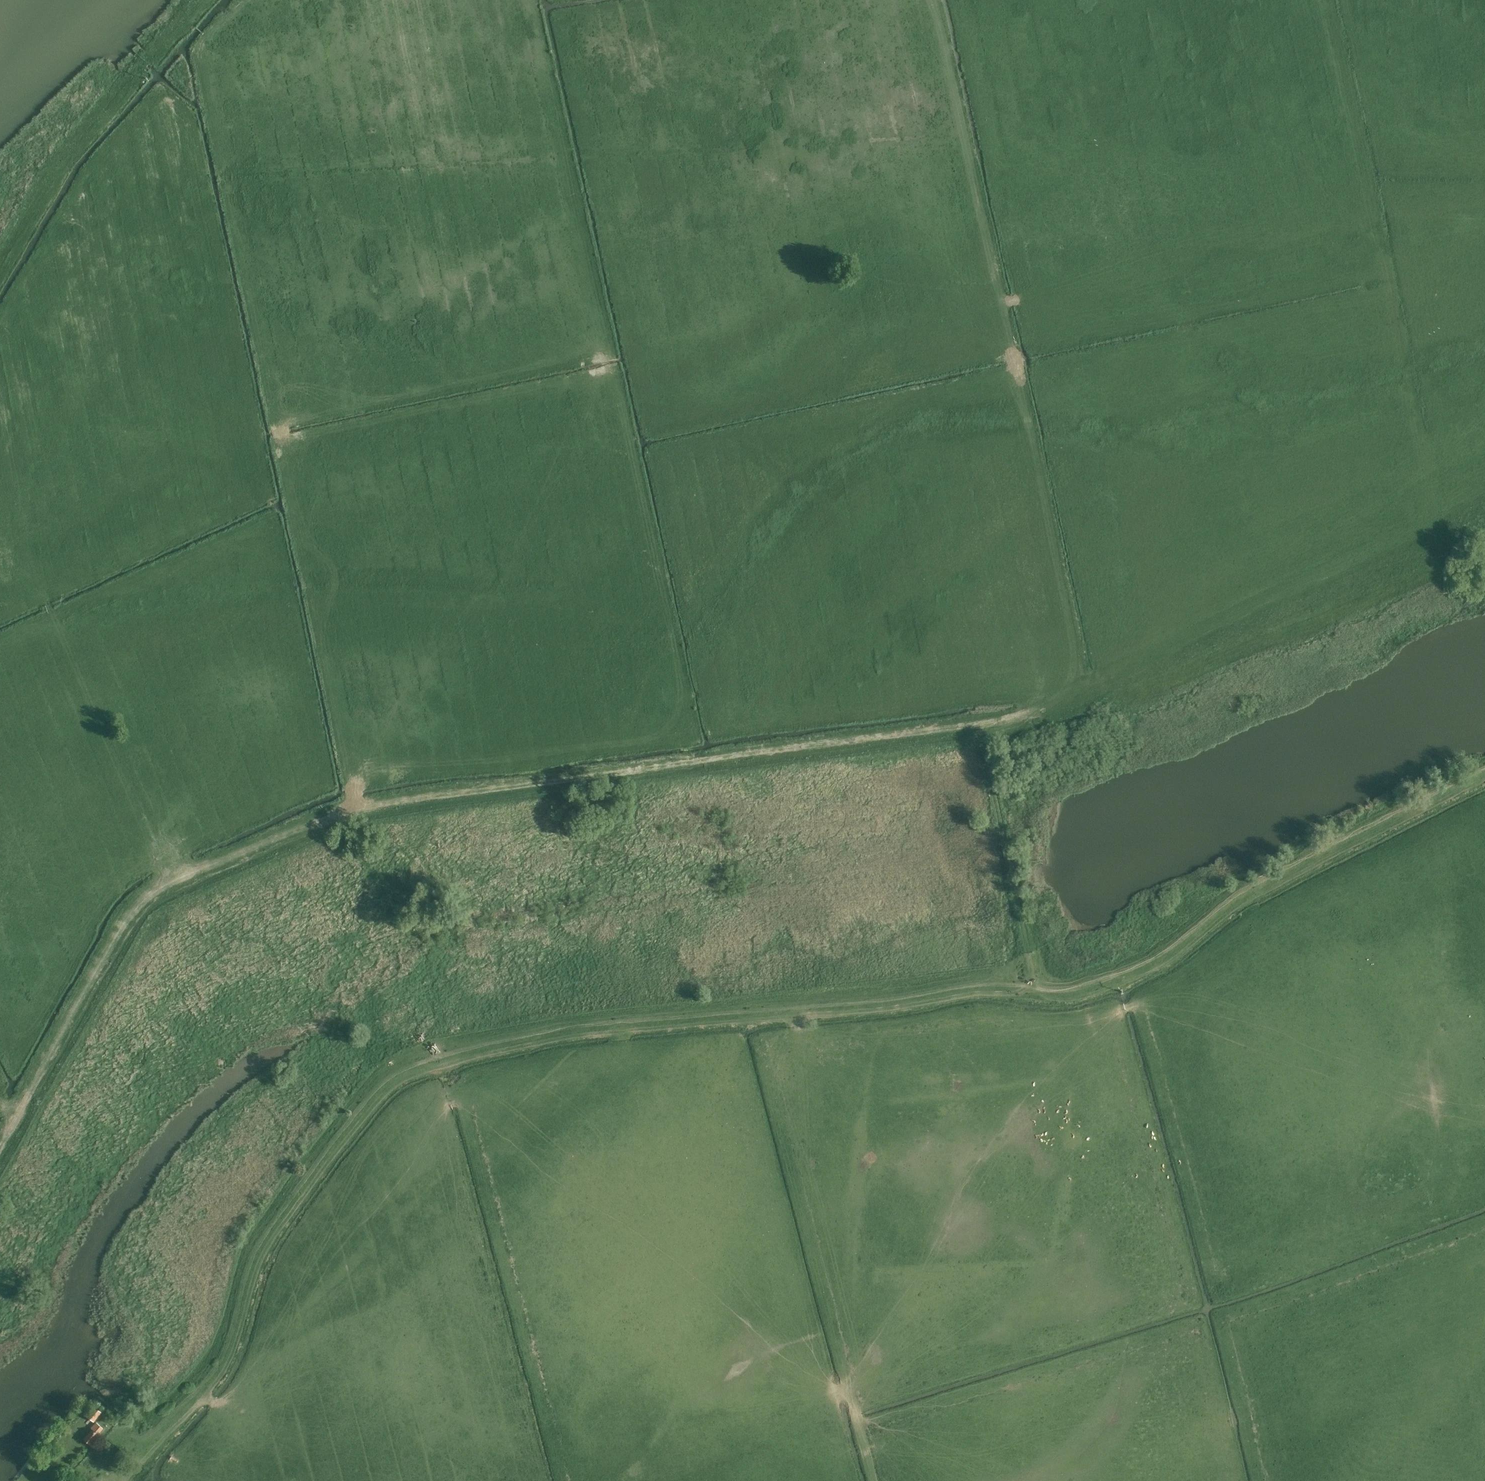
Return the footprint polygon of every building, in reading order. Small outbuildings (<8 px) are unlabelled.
[(95,1408),(88,1417),(94,1422),(101,1413),(95,1408)] [(91,1428),(92,1429),(84,1440),(93,1448),(102,1437),(99,1435),(104,1429),(96,1422),(91,1428)]
